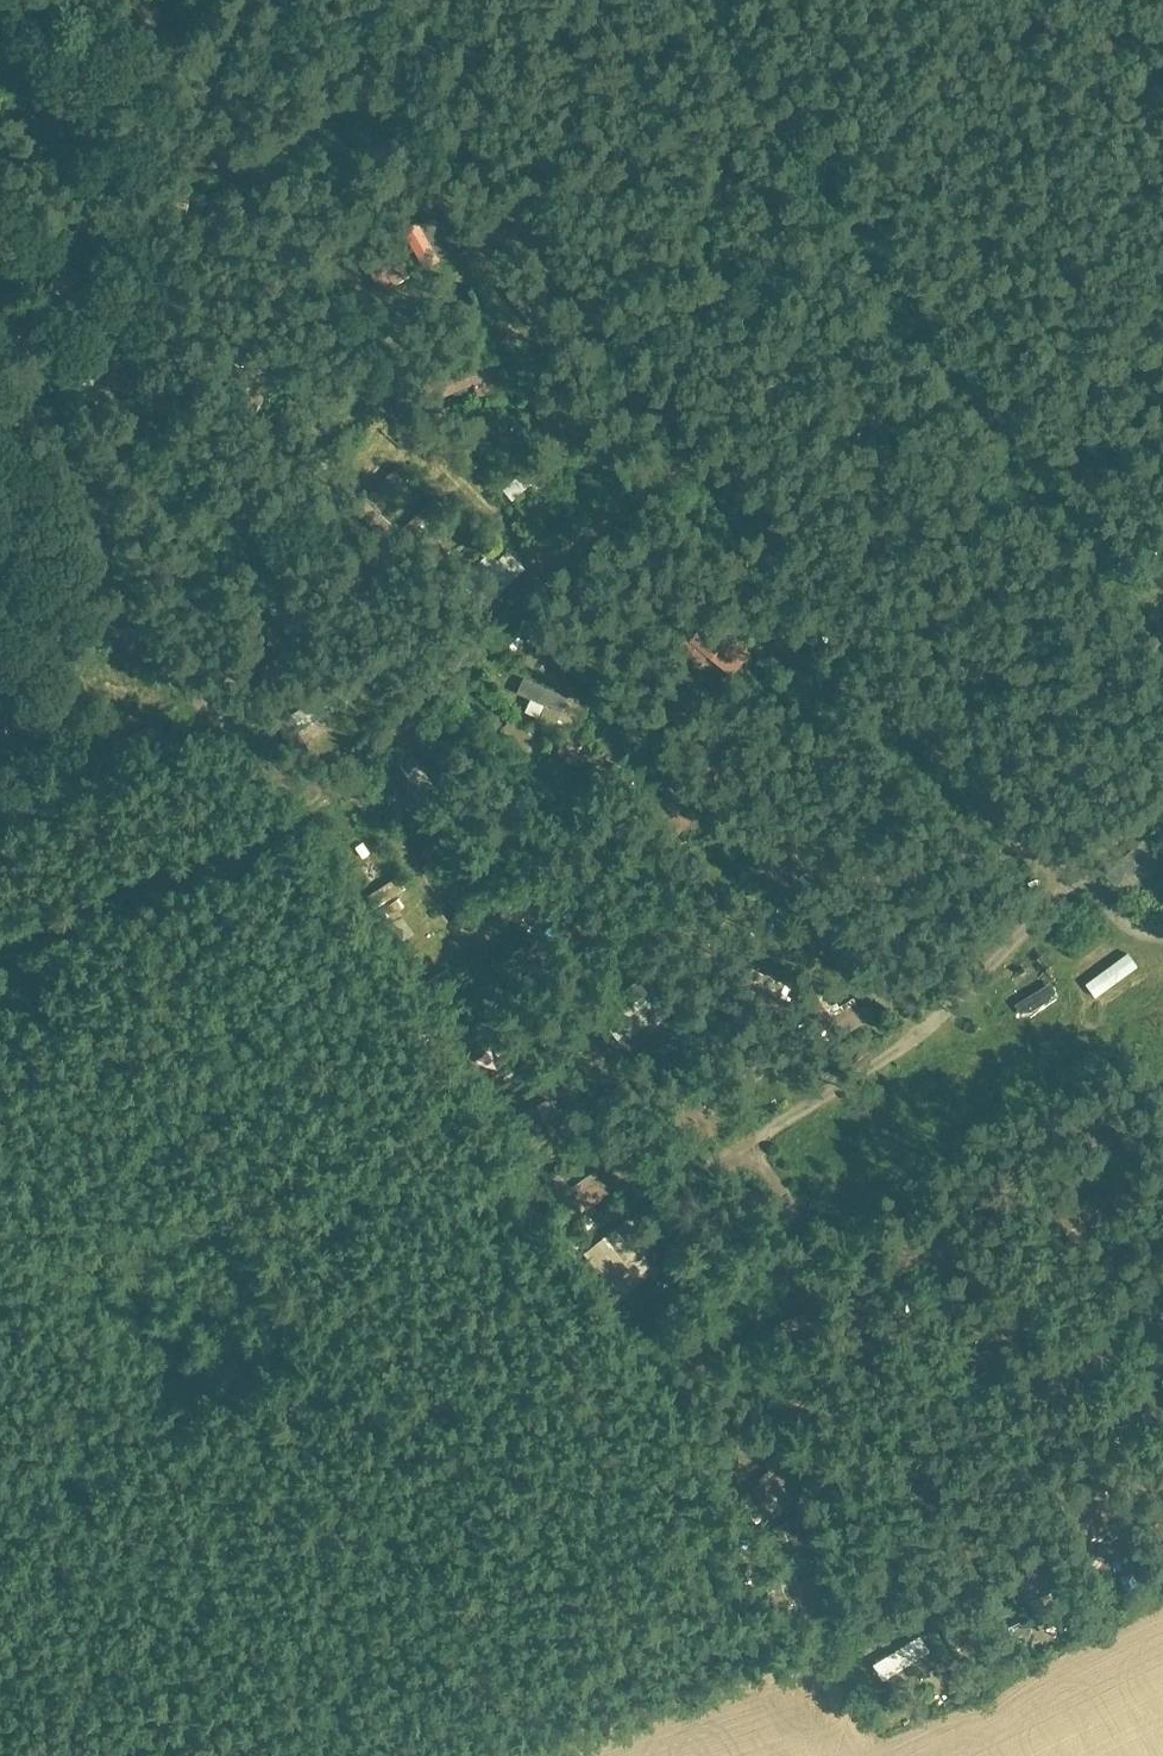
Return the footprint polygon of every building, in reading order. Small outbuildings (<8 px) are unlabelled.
[(126,313),(118,321),(66,271),(47,291),(98,340),(83,355),(102,373),(126,348),(154,375),(171,356),(126,313)]
